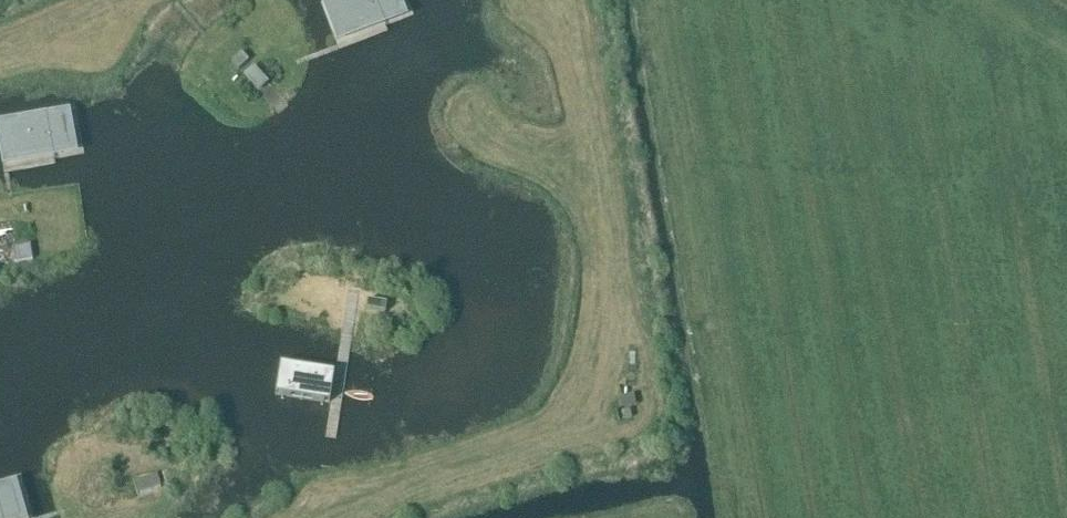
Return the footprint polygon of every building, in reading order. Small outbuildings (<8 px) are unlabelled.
[(319,2),(335,43),(406,16),(400,0),(324,0),(319,2)] [(240,50),(229,61),(256,90),(267,79),(240,50)] [(0,118),(0,146),(4,172),(55,163),(55,160),(84,155),(76,105),(0,118)] [(31,260),(29,245),(12,247),(14,263),(31,260)] [(335,368),(281,359),(275,394),(329,403),(335,368)] [(167,471),(162,473),(167,486),(172,485),(167,471)] [(21,475),(0,482),(0,517),(33,517),(21,475)] [(156,475),(133,482),(137,494),(160,487),(156,475)]
